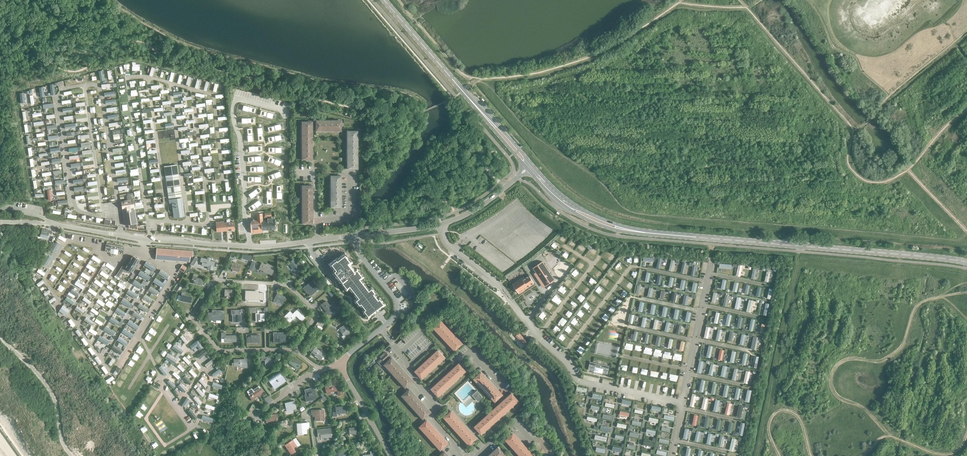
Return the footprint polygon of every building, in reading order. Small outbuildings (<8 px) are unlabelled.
[(114,143),(121,142),(121,138),(123,138),(122,133),(120,134),(120,130),(113,131),(114,143)] [(166,176),(166,181),(169,198),(181,196),(179,179),(178,179),(177,174),(178,174),(176,165),(164,166),(165,176),(166,176)] [(184,216),(181,198),(169,199),(169,203),(172,202),(173,211),(175,211),(176,217),(184,216)] [(124,225),(129,224),(137,223),(133,199),(121,201),(124,225)] [(257,220),(250,220),(251,233),(262,232),(262,230),(275,229),(276,229),(275,224),(276,224),(276,220),(275,220),(274,220),(275,220),(272,220),(272,218),(267,219),(268,221),(263,221),(262,213),(257,214),(257,220)] [(216,231),(234,230),(234,222),(224,223),(223,221),(215,222),(216,231)] [(52,250),(55,252),(60,244),(57,242),(52,250)] [(124,246),(106,244),(105,251),(123,254),(124,246)] [(193,251),(176,249),(157,248),(156,259),(190,262),(190,256),(193,256),(193,251)] [(337,258),(328,264),(334,271),(332,273),(340,283),(342,281),(345,286),(344,287),(346,290),(349,288),(352,292),(353,291),(355,293),(354,294),(357,298),(354,300),(356,303),(358,302),(361,307),(363,306),(364,308),(362,310),(368,318),(370,316),(369,315),(371,313),(372,314),(375,312),(374,311),(376,309),(377,310),(380,308),(379,307),(381,305),(382,306),(385,304),(379,297),(377,299),(375,297),(376,296),(372,291),(374,290),(371,287),(368,289),(361,279),(363,277),(361,274),(360,275),(356,271),(358,270),(357,268),(354,269),(353,268),(353,267),(352,265),(351,266),(350,264),(352,262),(345,252),(337,258)] [(52,257),(48,255),(43,264),(47,266),(52,257)] [(133,272),(140,260),(133,256),(126,268),(133,272)] [(292,262),(290,264),(293,268),(292,268),(294,270),(299,266),(296,263),(299,261),(295,256),(292,258),(293,259),(291,261),(292,262)] [(208,259),(201,258),(200,262),(203,262),(202,265),(208,266),(208,269),(213,270),(215,262),(208,260),(208,259)] [(543,261),(533,268),(536,272),(534,274),(540,283),(542,282),(545,286),(555,280),(543,261)] [(239,272),(241,265),(233,262),(230,269),(239,272)] [(273,271),(268,269),(269,266),(261,263),(259,269),(264,271),(263,272),(272,275),(273,272),(273,271)] [(116,275),(121,279),(125,272),(120,269),(116,275)] [(202,283),(203,279),(196,278),(197,275),(193,274),(192,279),(194,280),(193,283),(198,284),(199,283),(202,283)] [(522,278),(513,284),(519,293),(534,284),(529,276),(523,280),(522,278)] [(109,286),(114,289),(118,283),(113,279),(109,286)] [(74,284),(83,289),(85,286),(77,281),(74,284)] [(305,289),(308,293),(309,293),(311,295),(313,294),(317,290),(314,286),(315,285),(312,281),(307,285),(304,287),(306,289),(305,289)] [(148,290),(157,295),(159,292),(150,286),(148,290)] [(246,290),(245,298),(255,298),(255,299),(263,300),(263,293),(256,292),(256,291),(246,290)] [(182,291),(181,297),(183,297),(182,301),(187,302),(190,303),(191,301),(192,297),(184,295),(185,292),(182,291)] [(282,303),(285,297),(277,293),(274,299),(282,303)] [(328,314),(333,309),(326,300),(321,304),(326,311),(328,314)] [(138,306),(145,311),(147,308),(140,303),(138,306)] [(63,305),(59,311),(66,315),(69,310),(63,305)] [(297,309),(296,310),(293,314),(290,311),(284,317),(290,323),(296,316),(302,321),(305,318),(297,309)] [(209,312),(209,319),(211,319),(214,319),(213,320),(216,320),(216,319),(218,319),(218,318),(223,319),(223,311),(212,310),(212,312),(209,312)] [(233,315),(233,322),(241,322),(241,314),(240,314),(240,310),(231,310),(231,315),(233,315)] [(256,321),(264,321),(264,313),(258,314),(258,310),(256,310),(256,321)] [(132,315),(140,319),(142,316),(135,311),(132,315)] [(129,320),(127,323),(137,329),(139,326),(129,320)] [(433,328),(438,333),(445,326),(440,321),(433,328)] [(351,333),(344,325),(339,328),(341,330),(340,331),(343,335),(342,337),(343,338),(343,339),(344,339),(344,338),(351,333)] [(442,337),(449,330),(445,326),(438,333),(442,337)] [(442,337),(446,342),(453,335),(449,330),(442,337)] [(236,341),(236,335),(226,335),(226,332),(222,332),(222,339),(224,339),(224,341),(229,341),(229,340),(233,340),(233,341),(236,341)] [(285,332),(276,332),(277,335),(273,335),(273,342),(286,342),(285,332)] [(528,343),(519,332),(517,335),(526,345),(528,343)] [(186,344),(188,342),(182,335),(180,336),(186,344)] [(446,342),(450,346),(457,340),(453,335),(446,342)] [(199,343),(197,340),(190,346),(192,348),(199,343)] [(457,340),(450,346),(455,351),(462,344),(457,340)] [(324,354),(317,349),(315,347),(312,352),(316,354),(315,356),(320,360),(324,354)] [(197,355),(199,358),(207,352),(205,350),(197,355)] [(434,355),(441,362),(445,358),(439,351),(434,355)] [(441,362),(434,355),(429,359),(436,366),(441,362)] [(172,365),(174,363),(169,356),(166,357),(172,365)] [(188,364),(190,362),(185,356),(182,358),(188,364)] [(274,364),(274,361),(274,357),(261,357),(262,360),(265,360),(265,366),(272,366),(272,364),(274,364)] [(297,369),(301,363),(293,357),(289,363),(297,369)] [(205,365),(207,367),(214,362),(212,359),(205,365)] [(244,368),(247,368),(247,360),(244,360),(244,359),(234,359),(234,363),(232,363),(232,366),(234,366),(240,366),(240,367),(244,367),(244,368)] [(384,365),(388,369),(395,364),(390,359),(384,365)] [(436,366),(429,359),(425,363),(431,371),(436,366)] [(597,360),(594,373),(607,376),(609,367),(606,366),(607,362),(597,360)] [(431,371),(425,363),(420,368),(427,375),(431,371)] [(388,369),(393,374),(399,368),(395,364),(388,369)] [(455,368),(461,376),(466,371),(460,364),(455,368)] [(393,374),(397,378),(403,373),(399,368),(393,374)] [(427,375),(420,368),(415,372),(422,379),(427,375)] [(450,373),(457,380),(461,376),(455,368),(450,373)] [(189,371),(195,377),(197,375),(191,369),(189,371)] [(212,374),(214,377),(222,371),(219,369),(212,374)] [(268,378),(274,387),(285,379),(279,371),(268,378)] [(473,379),(478,384),(485,377),(480,372),(473,379)] [(397,378),(401,383),(407,377),(403,373),(397,378)] [(446,377),(452,384),(457,380),(450,373),(446,377)] [(186,376),(184,379),(190,384),(192,382),(186,376)] [(407,377),(401,383),(405,388),(412,382),(407,377)] [(452,384),(446,377),(441,381),(448,388),(452,384)] [(482,388),(489,382),(485,377),(478,384),(482,388)] [(207,385),(201,378),(199,380),(205,387),(207,385)] [(176,386),(170,379),(167,382),(173,388),(176,386)] [(448,388),(441,381),(436,385),(443,392),(448,388)] [(482,388),(486,393),(494,386),(489,382),(482,388)] [(329,385),(325,386),(327,393),(330,393),(330,392),(332,391),(337,390),(338,395),(343,394),(341,388),(340,388),(339,384),(332,385),(329,386),(329,385)] [(443,392),(436,385),(432,390),(438,397),(443,392)] [(491,398),(497,392),(498,391),(494,386),(486,393),(491,398)] [(204,395),(198,387),(196,389),(202,397),(204,395)] [(305,389),(304,389),(305,394),(304,395),(305,399),(306,401),(314,399),(317,398),(316,395),(315,390),(315,389),(312,389),(311,387),(305,389)] [(261,394),(258,388),(254,391),(252,388),(247,391),(249,394),(248,394),(250,396),(249,397),(252,401),(255,399),(254,398),(259,395),(261,394)] [(402,396),(406,401),(413,394),(409,389),(402,396)] [(498,391),(497,392),(491,398),(495,402),(502,396),(498,391)] [(406,401),(410,405),(417,399),(413,394),(406,401)] [(507,398),(514,405),(519,401),(512,394),(507,398)] [(193,398),(199,405),(202,403),(195,396),(193,398)] [(514,405),(507,398),(503,402),(509,409),(514,405)] [(417,399),(410,405),(414,410),(422,403),(417,399)] [(293,409),(296,409),(295,404),(292,404),(291,401),(285,403),(286,409),(288,408),(289,412),(293,411),(293,409)] [(509,409),(503,402),(498,406),(505,414),(509,409)] [(414,410),(419,414),(426,408),(422,403),(414,410)] [(505,414),(498,406),(494,411),(500,418),(505,414)] [(426,408),(419,414),(423,419),(430,413),(426,408)] [(324,409),(312,410),(312,414),(315,414),(316,420),(324,419),(324,409)] [(448,423),(455,416),(451,411),(444,418),(448,423)] [(489,415),(496,422),(500,418),(494,411),(489,415)] [(277,414),(273,414),(265,416),(267,422),(272,421),(271,420),(275,420),(275,422),(279,421),(277,414)] [(489,415),(484,419),(491,426),(496,422),(489,415)] [(448,423),(452,427),(460,421),(455,416),(448,423)] [(491,426),(484,419),(480,423),(486,430),(491,426)] [(419,427),(423,432),(431,425),(426,420),(419,427)] [(460,421),(452,427),(456,432),(464,425),(460,421)] [(297,424),(298,434),(307,433),(306,427),(309,426),(309,422),(297,424)] [(486,430),(480,423),(475,428),(482,435),(486,430)] [(428,436),(435,430),(431,425),(423,432),(428,436)] [(456,432),(461,436),(468,430),(464,425),(456,432)] [(332,437),(331,428),(317,430),(318,437),(321,437),(321,438),(332,437)] [(428,436),(432,441),(439,434),(435,430),(428,436)] [(461,436),(465,441),(472,435),(468,430),(461,436)] [(510,445),(517,438),(512,433),(505,440),(510,445)] [(432,441),(436,445),(443,439),(439,434),(432,441)] [(472,435),(465,441),(469,446),(477,439),(472,435)] [(510,445),(514,449),(521,443),(517,438),(510,445)] [(443,439),(436,445),(440,450),(448,444),(443,439)] [(295,449),(297,447),(292,440),(285,445),(291,454),(296,451),(295,449)] [(518,454),(525,447),(521,443),(514,449),(518,454)] [(520,455),(525,455),(530,452),(525,447),(518,454),(520,455)] [(498,455),(504,455),(505,455),(499,448),(494,452),(498,455)]
